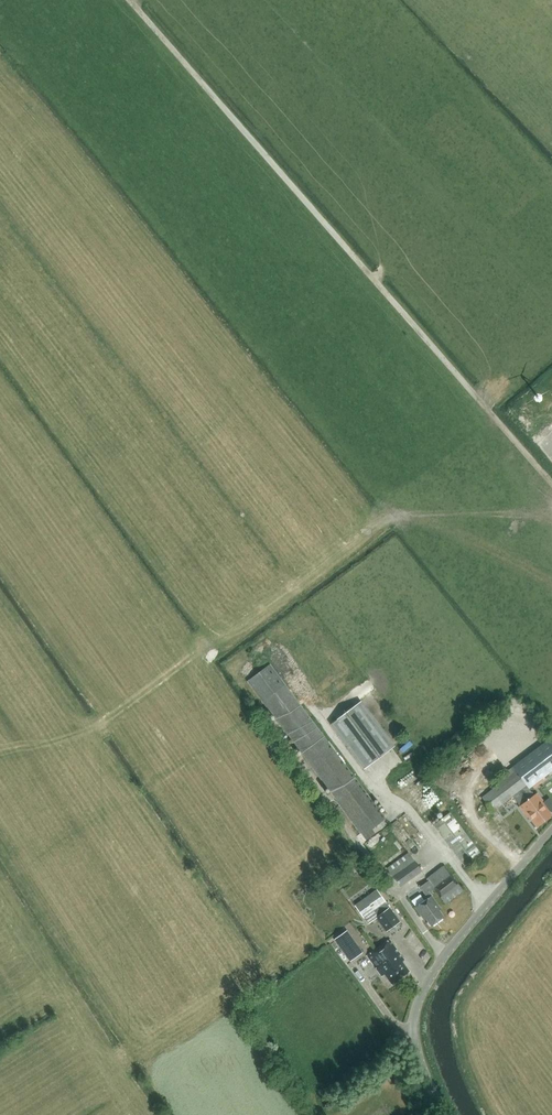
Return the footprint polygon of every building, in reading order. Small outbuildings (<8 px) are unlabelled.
[(386,818),(360,784),(270,664),(248,681),(337,800),(366,840),(375,833),(372,829),(386,818)] [(392,748),(359,704),(333,723),(366,767),(392,748)] [(542,803),(544,801),(537,792),(534,795),(529,787),(551,769),(551,737),(551,736),(493,780),(497,785),(481,795),(492,811),(513,797),(522,808),(521,808),(525,814),(527,813),(537,826),(551,815),(542,803)] [(465,865),(481,853),(450,812),(434,824),(465,865)] [(408,852),(387,867),(399,884),(420,868),(408,852)] [(434,888),(445,903),(464,890),(446,865),(427,879),(428,880),(419,887),(425,895),(434,888)] [(386,930),(400,921),(376,888),(354,904),(368,923),(376,916),(386,930)] [(431,925),(443,916),(438,909),(440,908),(431,895),(415,907),(421,915),(423,914),(431,925)] [(345,930),(334,938),(344,952),(355,945),(345,930)] [(391,982),(408,970),(401,961),(404,959),(390,940),(367,954),(382,975),(384,973),(391,982)]
